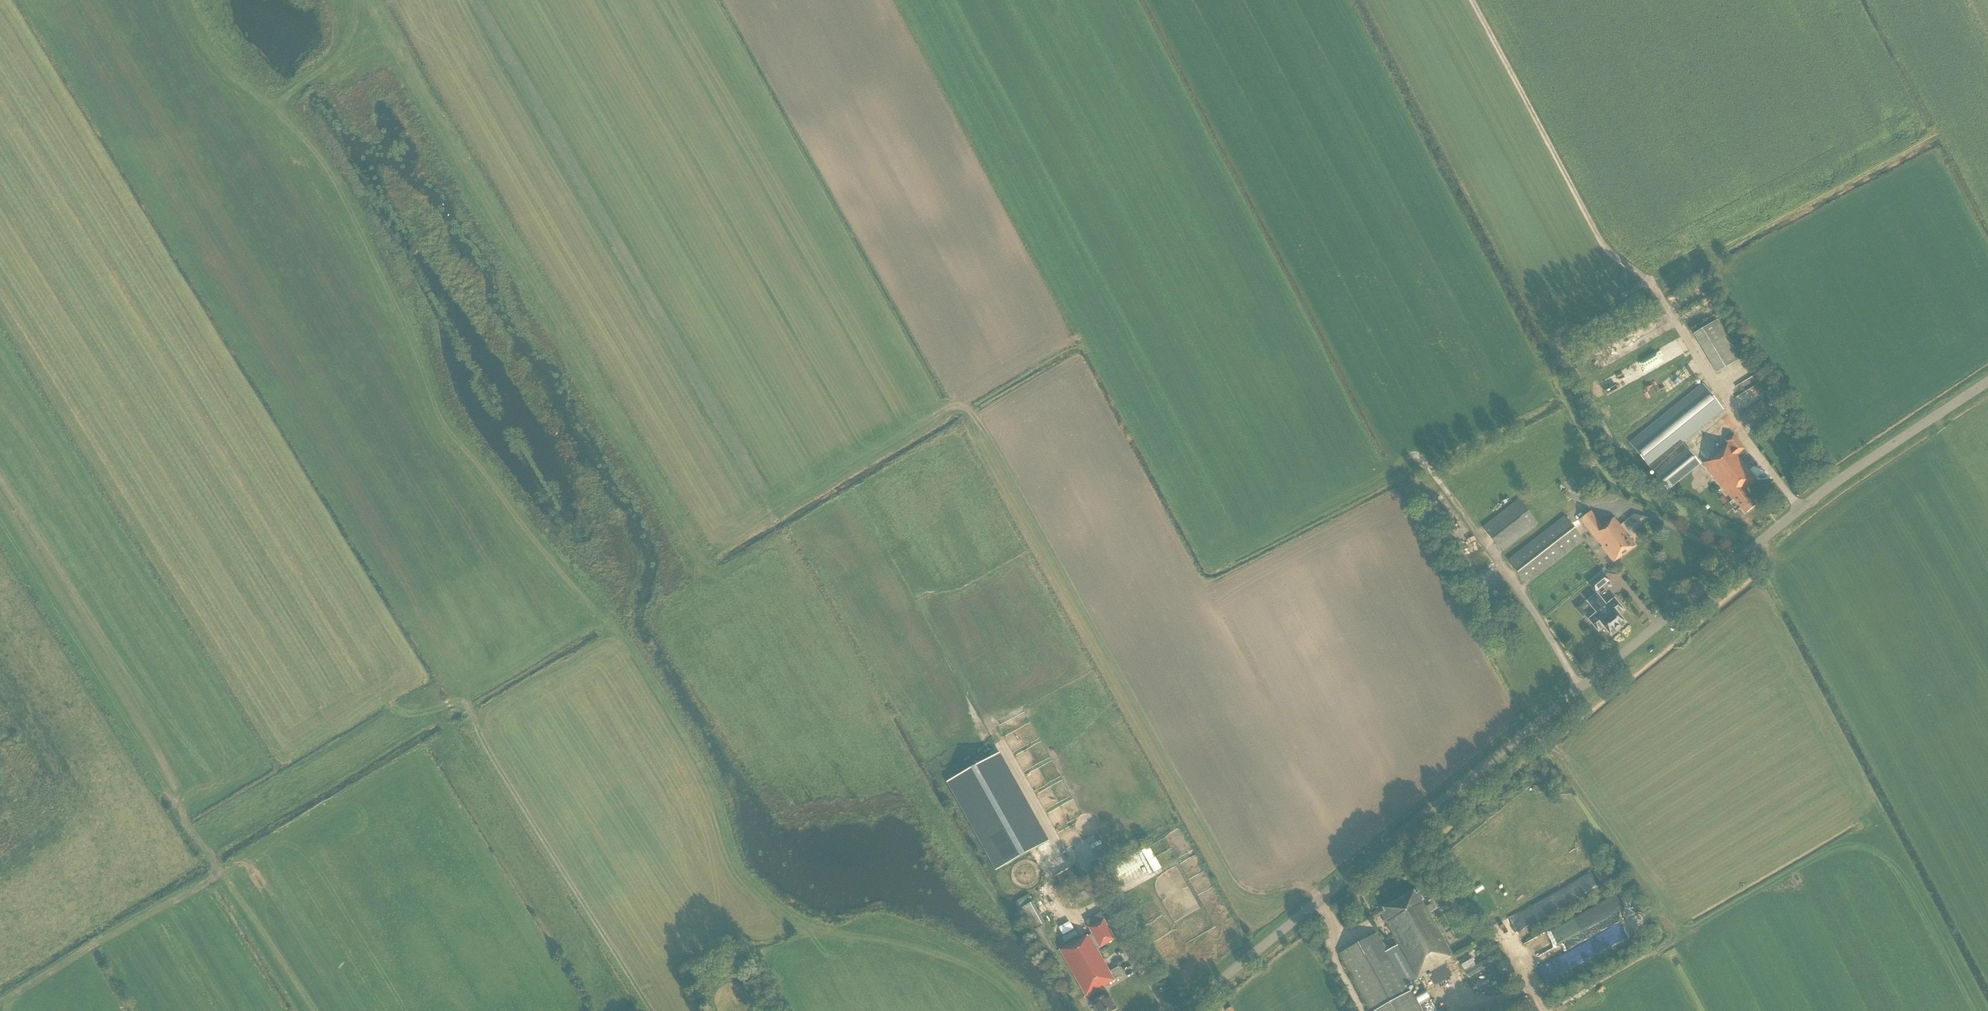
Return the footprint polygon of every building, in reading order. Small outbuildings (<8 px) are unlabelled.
[(1690,287),(1695,295),(1705,290),(1700,281),(1690,287)] [(1691,309),(1693,315),(1701,311),(1699,306),(1691,309)] [(1716,372),(1740,358),(1717,320),(1694,334),(1716,372)] [(1605,396),(1681,356),(1673,341),(1597,381),(1605,396)] [(1615,344),(1608,347),(1612,355),(1619,351),(1615,344)] [(1595,367),(1609,358),(1604,350),(1590,359),(1595,367)] [(1659,384),(1666,394),(1693,373),(1686,364),(1659,384)] [(1703,385),(1630,444),(1650,468),(1682,442),(1723,409),(1703,385)] [(1743,410),(1737,412),(1740,419),(1745,417),(1743,410)] [(1722,434),(1726,426),(1716,422),(1713,431),(1722,434)] [(1749,453),(1734,435),(1727,442),(1729,445),(1723,450),(1722,449),(1704,463),(1733,500),(1734,499),(1746,514),(1758,504),(1746,490),(1758,480),(1742,459),(1749,453)] [(1682,442),(1650,468),(1651,469),(1657,477),(1668,490),(1700,464),(1682,442)] [(1502,552),(1538,524),(1519,499),(1483,527),(1502,552)] [(1602,526),(1591,512),(1580,520),(1606,555),(1613,564),(1625,555),(1636,547),(1614,519),(1608,523),(1607,522),(1602,526)] [(1627,518),(1634,528),(1639,524),(1633,514),(1627,518)] [(1581,538),(1571,525),(1565,516),(1515,555),(1508,560),(1527,585),(1567,555),(1584,542),(1581,538)] [(1652,529),(1659,538),(1666,533),(1659,524),(1652,529)] [(1658,545),(1650,548),(1656,561),(1663,558),(1658,545)] [(1594,591),(1608,580),(1601,572),(1587,583),(1594,591)] [(1605,600),(1613,593),(1609,589),(1601,596),(1605,600)] [(1606,604),(1597,592),(1586,601),(1596,613),(1587,619),(1598,633),(1604,629),(1611,637),(1627,623),(1621,616),(1626,611),(1614,597),(1606,604)] [(1049,841),(1000,753),(946,783),(995,871),(1049,841)] [(1148,845),(1123,857),(1136,885),(1161,873),(1148,845)] [(1182,888),(1187,883),(1177,872),(1172,877),(1182,888)] [(1617,889),(1619,898),(1625,897),(1623,887),(1617,889)] [(1415,894),(1414,892),(1382,909),(1384,912),(1381,913),(1418,979),(1445,964),(1444,963),(1454,958),(1418,893),(1415,894)] [(1019,906),(1030,900),(1026,894),(1016,900),(1019,906)] [(1428,908),(1436,905),(1433,898),(1425,901),(1428,908)] [(1034,903),(1021,910),(1032,930),(1045,923),(1034,903)] [(1116,939),(1113,934),(1101,913),(1086,922),(1093,933),(1081,940),(1081,939),(1061,951),(1086,996),(1088,995),(1093,1003),(1092,1003),(1097,1010),(1111,1010),(1116,1008),(1109,995),(1107,996),(1102,988),(1116,980),(1116,979),(1123,975),(1119,967),(1111,972),(1098,948),(1100,947),(1101,948),(1116,939)] [(1611,941),(1631,931),(1623,916),(1603,925),(1611,941)] [(1043,927),(1032,932),(1046,957),(1056,951),(1043,927)] [(1340,955),(1371,1010),(1420,1010),(1407,987),(1417,981),(1398,945),(1387,951),(1378,934),(1340,955)] [(1551,953),(1551,935),(1537,935),(1537,954),(1551,953)] [(1118,961),(1120,965),(1128,961),(1125,956),(1118,961)] [(1460,971),(1478,964),(1475,956),(1457,963),(1460,971)] [(1544,975),(1555,970),(1549,958),(1528,967),(1536,984),(1546,979),(1544,975)] [(1413,992),(1416,999),(1428,992),(1424,986),(1413,992)]
